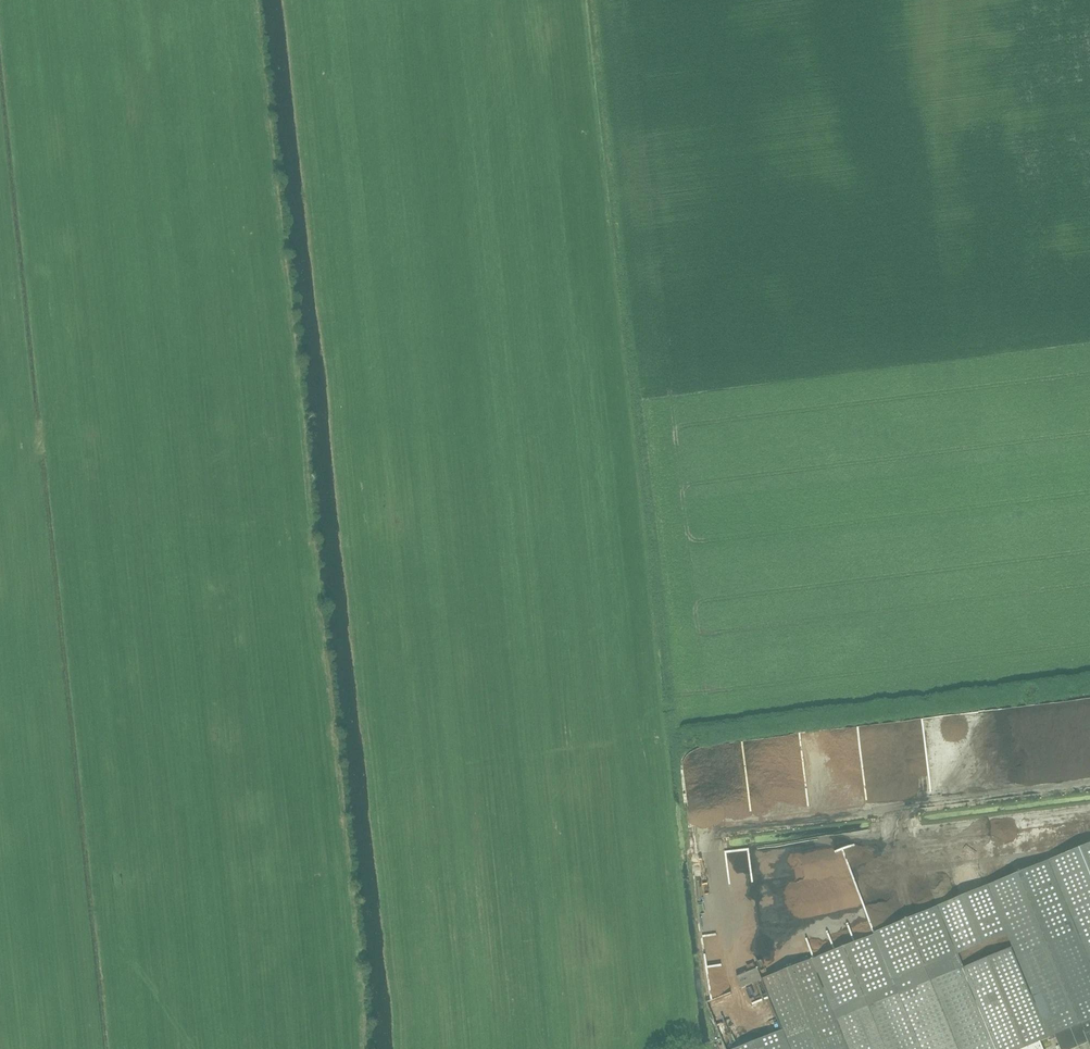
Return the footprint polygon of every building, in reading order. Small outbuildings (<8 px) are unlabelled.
[(1040,1040),(1048,1037),(1054,1034),(1056,1038),(1049,1040),(1052,1046),(1059,1043),(1061,1048),(1069,1048),(1088,1041),(1089,1045),(1089,845),(874,934),(875,936),(815,960),(763,982),(759,972),(738,981),(742,990),(707,1005),(726,1048),(1044,1048),(1040,1040)]
